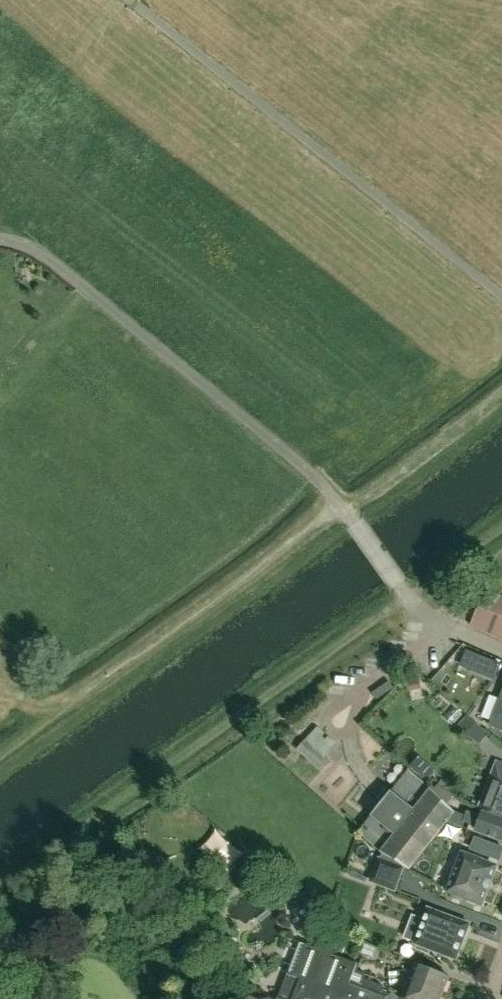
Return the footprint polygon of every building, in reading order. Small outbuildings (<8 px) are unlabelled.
[(486,590),(471,625),(501,639),(501,596),(486,590)] [(467,649),(460,665),(472,670),(479,655),(467,649)] [(408,680),(410,690),(422,688),(420,678),(408,680)] [(490,725),(501,730),(501,695),(490,725)] [(296,749),(320,772),(330,761),(306,739),(296,749)] [(501,818),(501,763),(496,760),(477,809),(501,818)] [(409,869),(425,848),(432,840),(442,827),(448,820),(453,813),(454,811),(407,769),(359,832),(381,853),(382,854),(403,866),(404,867),(409,869)] [(477,809),(483,811),(481,816),(468,811),(464,821),(477,826),(476,830),(480,831),(479,832),(501,841),(501,818),(477,809)] [(210,845),(224,856),(235,843),(222,832),(210,845)] [(485,841),(471,836),(467,848),(480,853),(485,841)] [(432,840),(425,848),(459,862),(447,891),(479,904),(483,902),(496,869),(494,865),(432,840)] [(379,859),(372,876),(397,885),(404,868),(403,868),(403,866),(382,854),(380,859),(379,859)] [(430,950),(456,960),(470,924),(428,908),(414,944),(417,945),(416,948),(429,953),(430,950)] [(365,944),(362,952),(372,956),(375,948),(365,944)] [(392,995),(382,991),(384,987),(363,978),(365,974),(354,969),(348,963),(304,945),(292,974),(289,973),(279,998),(390,998),(392,995)] [(407,998),(441,998),(449,977),(415,964),(402,997),(407,998)]
